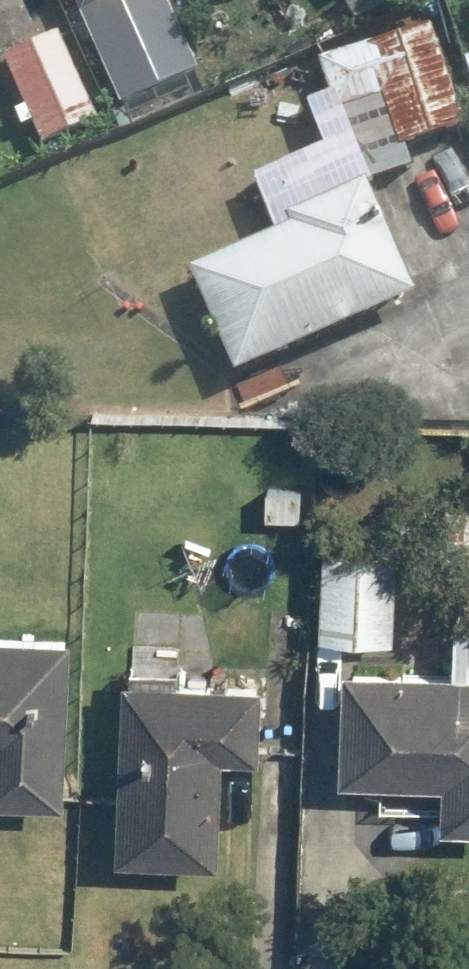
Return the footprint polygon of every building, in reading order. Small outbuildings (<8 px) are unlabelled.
[(124,106),(186,74),(147,0),(125,0),(81,23),(124,106)] [(432,29),(374,46),(329,59),(344,111),(388,98),(402,143),(461,125),(432,29)] [(9,158),(87,126),(55,50),(0,73),(0,138),(9,158)] [(423,296),(373,182),(296,215),(301,226),(198,271),(243,374),(423,296)] [(451,553),(468,554),(468,511),(453,510),(451,553)] [(330,552),(327,633),(395,636),(399,554),(330,552)] [(78,634),(0,631),(0,798),(72,800),(78,634)] [(468,824),(468,670),(352,666),(348,775),(449,778),(448,823),(468,824)] [(266,756),(269,681),(131,676),(124,857),(226,860),(230,755),(266,756)]
